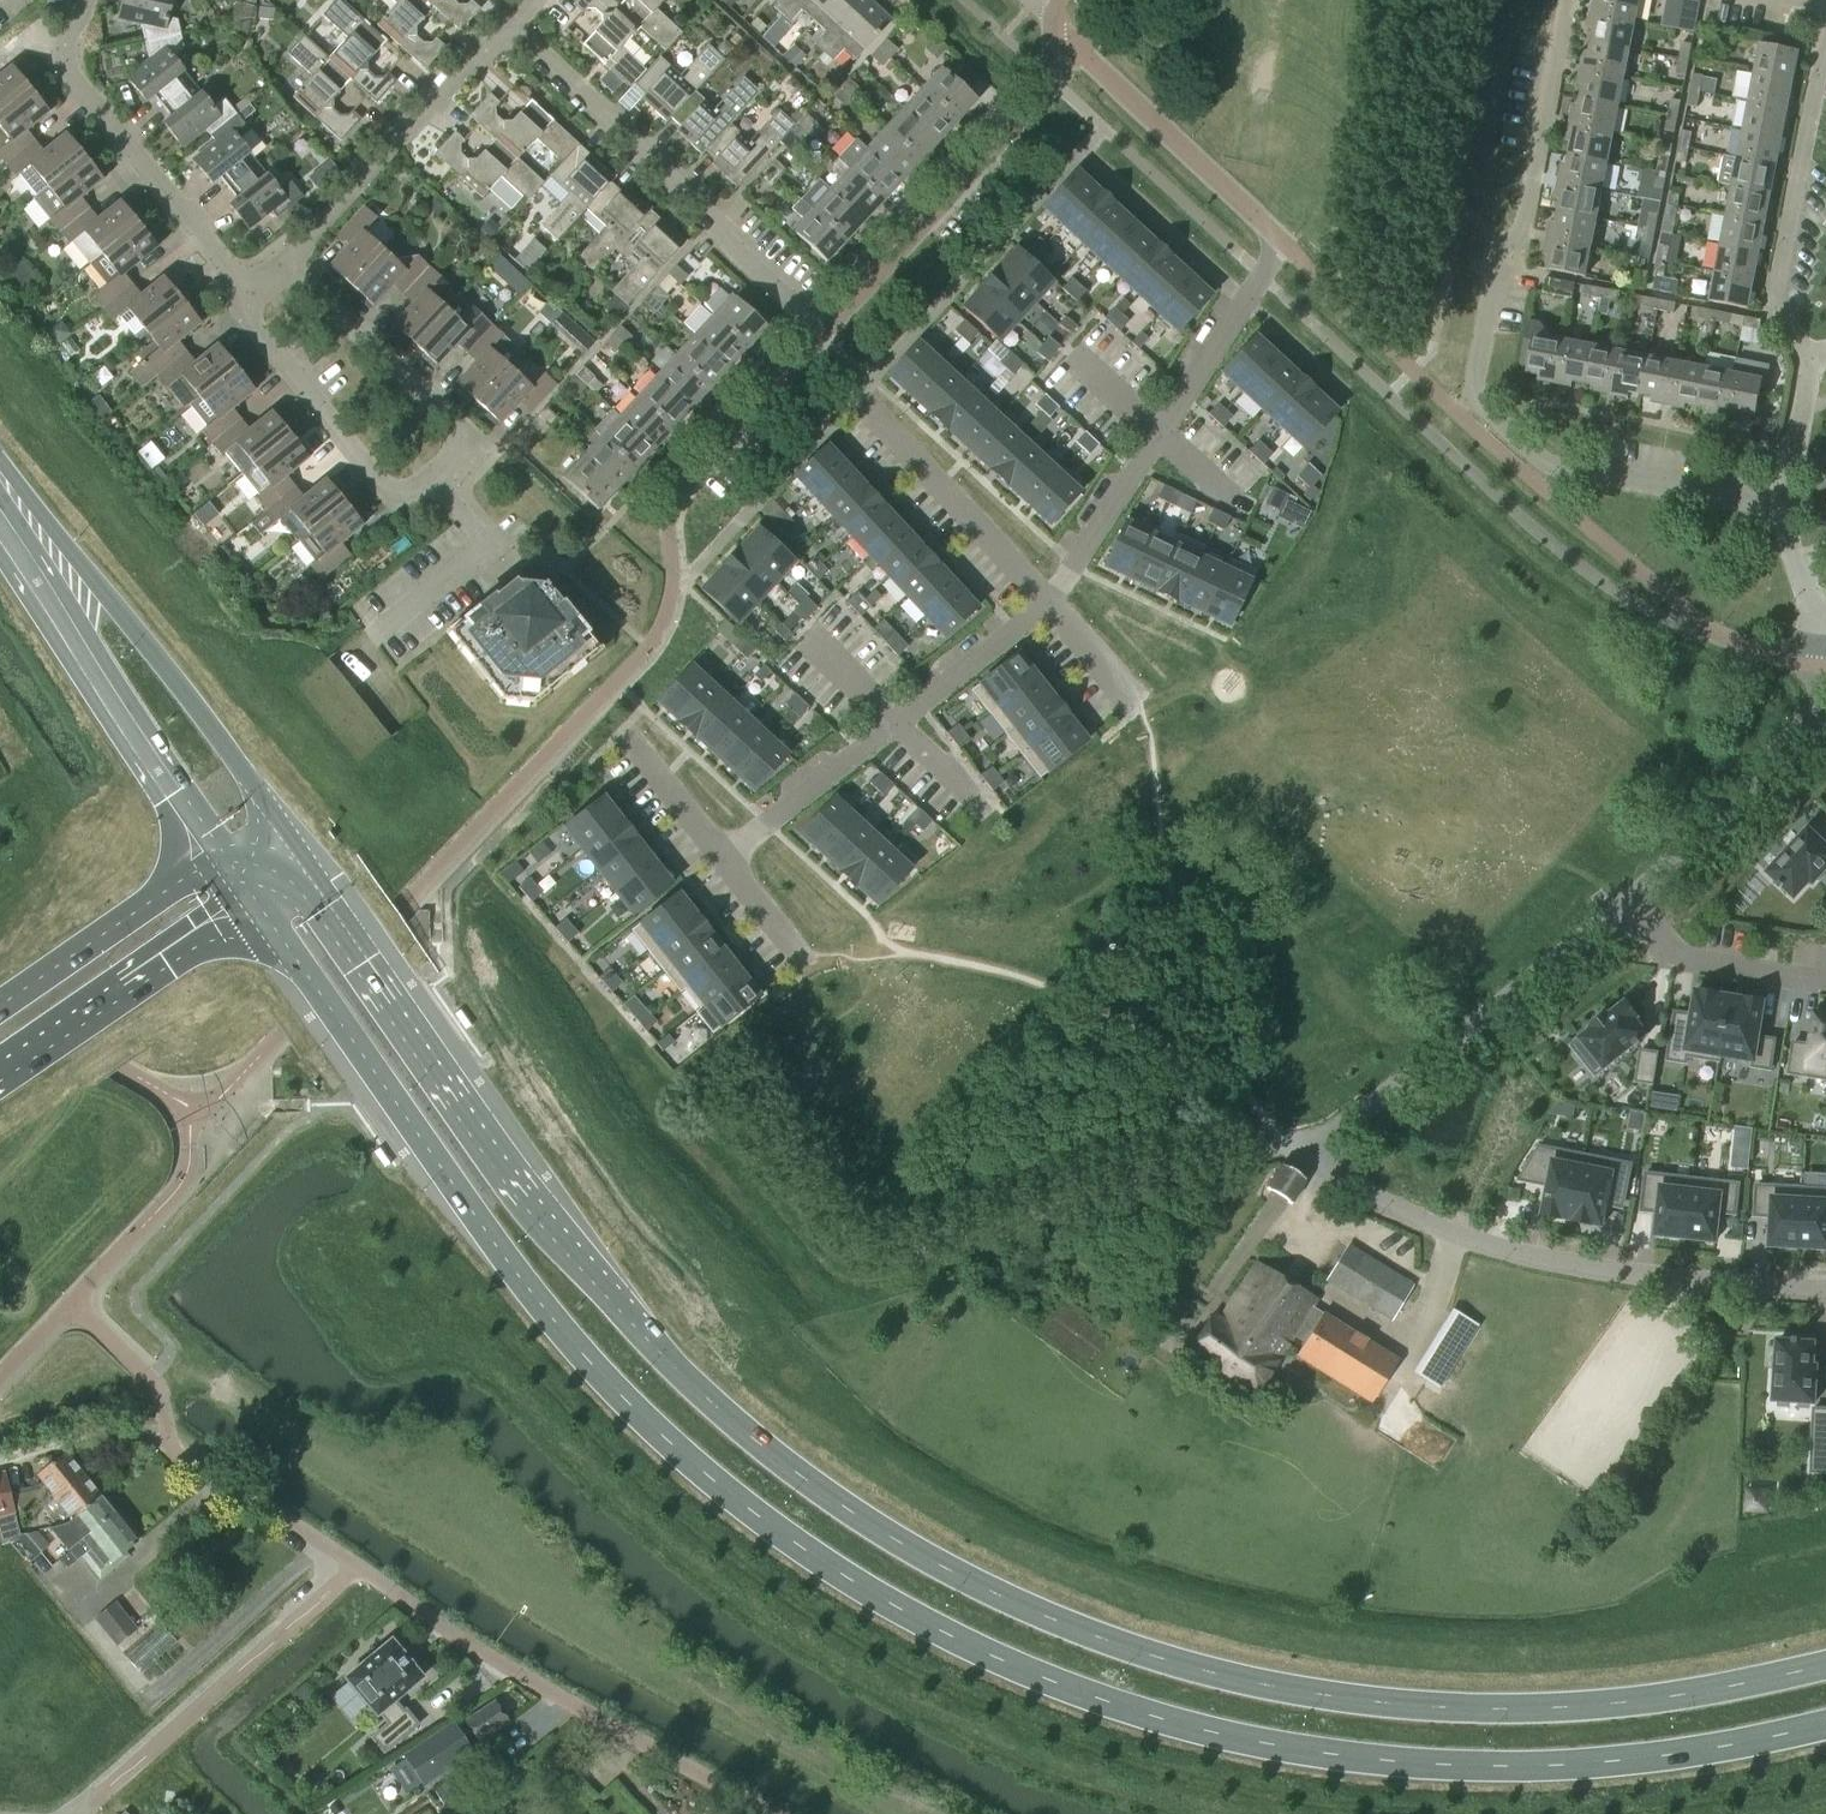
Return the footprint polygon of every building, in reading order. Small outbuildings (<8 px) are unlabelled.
[(118,19),(141,24),(146,43),(181,35),(178,20),(168,18),(172,1),(171,0),(123,0),(118,19)] [(351,81),(372,100),(380,100),(393,86),(383,77),(375,77),(368,71),(367,63),(387,41),(342,0),(337,0),(322,16),(348,39),(329,59),(351,81)] [(426,0),(391,0),(396,5),(377,26),(420,66),(429,65),(441,52),(432,43),(423,43),(416,37),(416,28),(434,8),(426,0)] [(434,8),(456,28),(464,27),(476,13),(467,5),(458,5),(453,0),(426,0),(434,8)] [(619,6),(612,0),(577,0),(577,1),(586,9),(595,9),(602,16),(602,24),(582,45),(611,71),(625,85),(630,89),(634,85),(647,71),(621,48),(640,28),(619,6)] [(640,28),(665,51),(682,33),(657,10),(665,0),(624,0),(619,6),(640,28)] [(773,7),(783,16),(798,0),(780,0),(773,7)] [(783,16),(792,25),(804,12),(814,22),(835,0),(798,0),(783,16)] [(814,22),(825,32),(813,44),(823,53),(871,2),(869,0),(835,0),(814,22)] [(1636,20),(1640,0),(1595,0),(1594,7),(1599,8),(1599,12),(1636,20)] [(1695,31),(1701,2),(1688,0),(1685,0),(1679,29),(1695,32),(1695,31)] [(892,21),(871,2),(823,53),(832,62),(844,50),(856,60),(892,21)] [(239,4),(235,23),(250,19),(252,8),(239,4)] [(274,9),(257,8),(256,19),(273,21),(274,9)] [(1636,20),(1599,12),(1597,18),(1592,17),(1590,28),(1595,30),(1593,42),(1631,49),(1636,20)] [(757,18),(750,25),(761,35),(768,28),(757,18)] [(250,21),(238,24),(242,41),(246,40),(250,21)] [(774,47),(784,36),(775,27),(764,38),(774,47)] [(1712,34),(1708,33),(1702,33),(1699,48),(1709,50),(1712,34)] [(181,35),(146,43),(150,60),(127,78),(146,102),(154,96),(163,107),(192,84),(183,73),(184,72),(173,58),(184,49),(181,35)] [(351,81),(329,59),(304,36),(287,54),(313,77),(293,98),(337,138),(345,138),(357,124),(348,115),(339,115),(332,109),(332,101),(351,81)] [(936,60),(947,48),(934,37),(924,49),(936,60)] [(878,48),(890,59),(898,50),(886,39),(878,48)] [(725,41),(715,51),(724,59),(733,49),(725,41)] [(1631,49),(1593,42),(1591,53),(1585,52),(1583,63),(1588,65),(1587,70),(1625,78),(1631,49)] [(1683,42),(1680,58),(1689,60),(1692,44),(1683,42)] [(1761,44),(1755,74),(1793,82),(1799,51),(1761,44)] [(659,58),(647,71),(634,85),(658,108),(654,112),(667,123),(670,119),(695,92),(725,60),(724,59),(715,51),(708,45),(679,77),(659,58)] [(795,68),(806,56),(794,45),(782,56),(795,68)] [(890,59),(878,48),(870,56),(883,67),(890,59)] [(1689,60),(1680,58),(1677,74),(1686,76),(1689,60)] [(30,90),(22,80),(26,77),(16,65),(0,77),(0,114),(30,90)] [(942,68),(923,89),(958,121),(977,100),(942,68)] [(1625,78),(1587,70),(1586,74),(1581,73),(1578,85),(1584,86),(1582,98),(1619,106),(1625,78)] [(611,71),(600,82),(615,96),(625,85),(611,71)] [(1734,99),(1750,102),(1788,110),(1793,82),(1755,74),(1739,71),(1734,99)] [(1694,74),(1691,91),(1700,93),(1704,76),(1694,74)] [(714,109),(695,92),(670,119),(694,140),(690,144),(702,156),(706,151),(730,125),(760,93),(743,78),(714,109)] [(789,79),(785,83),(785,89),(789,92),(795,92),(798,88),(798,83),(794,79),(789,79)] [(841,88),(853,98),(860,90),(849,79),(841,88)] [(201,95),(192,84),(163,107),(171,118),(164,124),(183,148),(205,130),(210,136),(237,115),(224,99),(213,108),(202,94),(201,95)] [(853,98),(841,88),(833,96),(845,107),(853,98)] [(958,121),(923,89),(904,109),(939,141),(958,121)] [(30,90),(0,114),(0,158),(6,165),(35,142),(26,131),(52,110),(42,97),(39,100),(30,90)] [(1700,93),(1691,91),(1688,106),(1697,108),(1700,93)] [(562,163),(575,149),(579,145),(531,101),(511,122),(503,122),(496,116),(495,108),(486,98),(473,112),(474,120),(495,140),(518,159),(537,139),(562,163)] [(1619,106),(1582,98),(1579,109),(1574,108),(1572,120),(1577,121),(1576,126),(1614,133),(1619,106)] [(1671,99),(1668,116),(1678,118),(1681,101),(1671,99)] [(1750,102),(1744,131),(1782,139),(1788,110),(1750,102)] [(237,115),(242,121),(254,111),(250,105),(237,115)] [(939,141),(904,109),(886,129),(920,161),(939,141)] [(749,142),(730,125),(706,151),(729,173),(725,177),(737,188),(795,125),(779,110),(749,142)] [(237,115),(210,136),(215,142),(193,160),(212,184),(219,178),(229,190),(258,166),(248,155),(250,154),(239,140),(250,131),(237,115)] [(810,133),(809,134),(815,140),(824,131),(806,115),(799,123),(810,133)] [(1678,118),(1668,116),(1665,131),(1675,133),(1678,118)] [(809,134),(810,133),(799,123),(781,143),(792,153),(809,134)] [(1614,133),(1576,126),(1575,131),(1570,130),(1567,141),(1573,143),(1570,156),(1608,163),(1614,133)] [(920,161),(886,129),(867,149),(902,181),(920,161)] [(1679,147),(1689,149),(1692,133),(1682,131),(1679,147)] [(1782,139),(1744,131),(1739,159),(1777,166),(1782,139)] [(44,153),(35,142),(6,165),(16,177),(19,174),(36,196),(85,157),(76,147),(80,144),(70,132),(44,153)] [(543,183),(518,159),(495,140),(476,160),(468,161),(461,154),(460,146),(451,137),(438,150),(438,158),(482,198),(490,190),(510,210),(522,197),(527,201),(543,183)] [(902,181),(867,149),(856,139),(837,159),(848,169),(884,201),(902,181)] [(1662,143),(1657,172),(1666,174),(1672,145),(1662,143)] [(1689,149),(1679,147),(1676,162),(1687,164),(1689,149)] [(575,149),(562,163),(550,176),(570,195),(541,226),(557,241),(586,210),(611,183),(615,179),(603,168),(599,172),(575,149)] [(1608,163),(1570,156),(1568,167),(1563,165),(1560,177),(1566,178),(1565,184),(1603,191),(1608,163)] [(1777,166),(1739,159),(1725,156),(1719,183),(1733,186),(1733,188),(1771,195),(1777,166)] [(85,157),(36,196),(33,199),(60,232),(89,209),(80,198),(106,177),(96,165),(93,167),(85,157)] [(775,160),(767,168),(778,179),(786,170),(775,160)] [(258,166),(229,190),(237,200),(230,206),(249,230),(271,212),(276,218),(303,197),(290,181),(279,190),(267,176),(266,177),(258,166)] [(778,179),(767,168),(760,176),(771,187),(778,179)] [(848,169),(830,189),(865,222),(884,201),(848,169)] [(1063,225),(1095,189),(1076,171),(1043,207),(1063,225)] [(1666,174),(1657,172),(1654,187),(1663,189),(1666,174)] [(611,183),(586,210),(605,227),(576,259),(592,274),(615,250),(647,215),(650,211),(638,200),(634,204),(611,183)] [(1603,191),(1565,184),(1564,188),(1558,187),(1556,199),(1562,200),(1559,212),(1597,220),(1603,191)] [(1671,187),(1668,205),(1679,207),(1682,189),(1671,187)] [(1771,195),(1733,188),(1727,217),(1765,224),(1771,195)] [(865,222),(830,189),(811,209),(846,241),(865,222)] [(1115,207),(1095,189),(1063,225),(1082,243),(1115,207)] [(426,207),(437,217),(445,209),(434,198),(426,207)] [(98,220),(89,209),(60,232),(70,245),(72,243),(89,264),(139,224),(131,214),(134,212),(124,199),(98,220)] [(811,209),(811,210),(800,200),(792,209),(802,219),(792,231),(827,263),(846,241),(811,209)] [(1668,205),(1665,221),(1676,223),(1679,207),(1668,205)] [(1082,243),(1101,260),(1134,225),(1115,207),(1082,243)] [(352,287),(384,252),(363,233),(376,219),(365,209),(340,236),(350,246),(327,270),(339,281),(342,278),(352,287)] [(1597,220),(1559,212),(1557,223),(1552,222),(1549,234),(1555,235),(1554,240),(1592,248),(1597,220)] [(1646,229),(1656,231),(1659,214),(1649,212),(1646,229)] [(647,215),(615,250),(620,255),(629,254),(631,251),(641,260),(611,291),(628,306),(686,244),(674,233),(670,237),(647,215)] [(1727,217),(1722,245),(1760,252),(1765,224),(1727,217)] [(491,238),(501,228),(491,218),(481,228),(482,229),(476,235),(480,239),(486,233),(491,238)] [(139,224),(89,264),(107,286),(94,297),(104,309),(132,286),(123,274),(160,244),(150,232),(147,235),(139,224)] [(1120,278),(1153,243),(1134,225),(1101,260),(1120,278)] [(1656,231),(1646,229),(1643,244),(1653,246),(1656,231)] [(1036,255),(1046,244),(1039,237),(1029,248),(1036,255)] [(1592,248),(1554,240),(1553,245),(1547,244),(1545,255),(1550,256),(1548,269),(1586,277),(1592,248)] [(1173,261),(1153,243),(1120,278),(1140,296),(1173,261)] [(1053,251),(1046,244),(1036,255),(1043,261),(1053,251)] [(1670,247),(1660,245),(1657,261),(1667,263),(1670,247)] [(1722,245),(1716,273),(1754,281),(1760,252),(1722,245)] [(1018,249),(1000,269),(1035,302),(1053,282),(1018,249)] [(384,252),(352,287),(361,295),(358,299),(370,310),(393,285),(403,295),(428,267),(417,257),(404,271),(384,252)] [(525,252),(514,263),(526,274),(537,263),(525,252)] [(1645,288),(1650,260),(1640,258),(1635,286),(1645,288)] [(1192,278),(1173,261),(1140,296),(1159,314),(1192,278)] [(1667,263),(1657,261),(1654,276),(1664,278),(1667,263)] [(405,337),(415,345),(458,299),(448,290),(450,287),(428,267),(403,295),(414,304),(391,329),(403,340),(405,337)] [(509,267),(497,279),(518,298),(530,286),(509,267)] [(679,285),(687,277),(677,267),(669,275),(679,285)] [(1035,302),(1000,269),(981,288),(1017,321),(1035,302)] [(1754,281),(1716,273),(1710,301),(1749,309),(1754,281)] [(119,316),(136,338),(146,331),(145,331),(182,301),(174,291),(177,288),(167,276),(141,296),(132,286),(104,309),(113,321),(119,316)] [(1573,298),(1576,283),(1546,277),(1543,293),(1573,298)] [(1062,289),(1069,296),(1079,285),(1072,278),(1062,289)] [(1192,278),(1159,314),(1178,332),(1211,296),(1192,278)] [(1079,285),(1069,296),(1076,302),(1086,291),(1079,285)] [(1602,299),(1604,288),(1587,285),(1585,296),(1602,299)] [(650,295),(662,306),(669,297),(657,286),(650,295)] [(1017,321),(981,288),(963,308),(999,341),(1017,321)] [(1620,291),(1604,288),(1602,299),(1618,302),(1620,291)] [(662,306),(650,295),(643,304),(655,314),(662,306)] [(733,295),(713,316),(748,348),(767,327),(733,295)] [(1659,310),(1661,300),(1645,297),(1643,307),(1659,310)] [(456,344),(467,353),(492,326),(470,306),(467,308),(458,299),(415,345),(425,354),(422,357),(433,368),(456,344)] [(614,299),(603,311),(613,321),(625,308),(614,299)] [(1661,300),(1659,310),(1674,313),(1676,303),(1661,300)] [(154,341),(137,355),(142,362),(129,373),(142,389),(158,376),(187,353),(177,342),(203,321),(193,308),(190,311),(182,301),(145,331),(146,331),(154,341)] [(1715,321),(1717,310),(1701,307),(1699,317),(1715,321)] [(1121,314),(1115,308),(1105,319),(1111,325),(1121,314)] [(1733,313),(1717,310),(1715,321),(1731,324),(1733,313)] [(1129,321),(1122,315),(1112,326),(1119,332),(1129,321)] [(713,316),(694,336),(729,368),(748,348),(713,316)] [(1059,325),(1070,334),(1076,326),(1065,317),(1059,325)] [(1743,327),(1759,329),(1761,320),(1745,317),(1743,327)] [(955,331),(962,338),(971,327),(964,320),(955,331)] [(1530,321),(1521,366),(1529,367),(1528,372),(1540,375),(1539,380),(1551,382),(1552,377),(1557,378),(1565,340),(1548,337),(1549,332),(1542,323),(1530,321)] [(492,326),(467,353),(477,363),(454,388),(466,398),(469,395),(478,404),(511,369),(490,350),(503,336),(492,326)] [(48,352),(58,344),(49,333),(45,327),(35,335),(48,352)] [(613,335),(625,345),(632,337),(621,327),(613,335)] [(971,327),(962,338),(969,344),(978,333),(971,327)] [(1148,339),(1141,332),(1131,343),(1138,350),(1148,339)] [(625,345),(613,335),(605,343),(617,354),(625,345)] [(729,368),(694,336),(676,356),(710,389),(729,368)] [(1042,345),(1054,354),(1060,346),(1048,337),(1042,345)] [(1222,372),(1242,391),(1275,356),(1255,337),(1222,372)] [(1593,346),(1565,340),(1557,378),(1562,379),(1561,384),(1573,387),(1574,381),(1586,384),(1593,346)] [(190,405),(199,397),(200,398),(236,368),(228,358),(231,355),(221,343),(195,364),(187,353),(158,376),(184,409),(190,405)] [(909,393),(938,362),(918,343),(889,374),(909,393)] [(1047,362),(1054,354),(1042,345),(1036,352),(1047,362)] [(1621,351),(1593,346),(1586,384),(1597,386),(1596,391),(1608,393),(1609,388),(1614,389),(1621,351)] [(1621,351),(1614,389),(1618,390),(1617,395),(1629,398),(1630,393),(1642,395),(1650,357),(1621,351)] [(1016,358),(1009,352),(999,363),(1006,369),(1016,358)] [(1709,352),(1705,368),(1698,406),(1710,408),(1709,413),(1721,416),(1722,411),(1726,411),(1737,358),(1709,352)] [(676,356),(657,376),(692,408),(710,389),(676,356)] [(1275,356),(1242,391),(1263,410),(1296,374),(1275,356)] [(1650,357),(1642,395),(1653,397),(1652,402),(1664,405),(1665,399),(1671,400),(1678,362),(1650,357)] [(1006,369),(1014,376),(1023,365),(1016,358),(1006,369)] [(1771,365),(1737,358),(1726,411),(1731,412),(1730,418),(1742,420),(1743,415),(1756,417),(1762,387),(1766,388),(1771,365)] [(958,380),(938,362),(909,393),(929,412),(958,380)] [(1705,368),(1678,362),(1671,400),(1675,401),(1674,406),(1686,409),(1687,404),(1698,406),(1705,368)] [(575,376),(586,386),(594,378),(583,367),(575,376)] [(202,432),(212,444),(241,420),(231,409),(257,388),(248,376),(244,378),(236,368),(200,398),(199,397),(190,405),(208,428),(202,432)] [(531,388),(511,369),(478,404),(488,413),(485,416),(497,427),(519,402),(530,412),(556,385),(544,374),(531,388)] [(1263,410),(1283,429),(1316,393),(1296,374),(1263,410)] [(586,386),(575,376),(567,385),(578,395),(586,386)] [(657,376),(638,397),(673,429),(692,408),(657,376)] [(929,412),(949,431),(978,399),(958,380),(929,412)] [(1316,393),(1283,429),(1304,448),(1337,412),(1316,393)] [(1034,405),(1042,411),(1052,401),(1045,394),(1034,405)] [(673,429),(638,397),(620,417),(619,417),(654,449),(673,429)] [(99,425),(112,416),(99,399),(86,408),(99,425)] [(949,431),(970,449),(999,418),(978,399),(949,431)] [(1052,401),(1042,411),(1049,418),(1059,407),(1052,401)] [(1209,415),(1216,421),(1225,411),(1218,404),(1209,415)] [(538,417),(549,426),(557,418),(546,408),(538,417)] [(250,431),(241,420),(212,444),(222,456),(225,453),(242,474),(253,465),(254,466),(291,436),(282,425),(285,422),(276,410),(250,431)] [(594,430),(601,437),(636,469),(654,449),(619,417),(620,417),(612,410),(594,430)] [(1225,411),(1216,421),(1223,428),(1232,417),(1225,411)] [(549,426),(538,417),(531,424),(542,434),(549,426)] [(999,418),(970,449),(990,468),(1019,437),(999,418)] [(1082,449),(1092,438),(1085,431),(1075,442),(1082,449)] [(298,445),(291,436),(254,466),(271,487),(256,499),(266,511),(295,488),(286,476),(312,455),(302,443),(298,445)] [(636,469),(601,437),(582,457),(617,489),(636,469)] [(990,468),(1010,487),(1039,455),(1019,437),(990,468)] [(1099,445),(1092,438),(1082,449),(1089,455),(1099,445)] [(1256,458),(1265,448),(1258,441),(1249,451),(1256,458)] [(814,495),(845,466),(827,446),(795,475),(814,495)] [(1272,454),(1265,448),(1256,458),(1263,465),(1272,454)] [(1820,453),(1817,487),(1825,488),(1825,453),(1820,453)] [(1039,455),(1010,487),(1031,506),(1060,474),(1039,455)] [(617,489),(582,457),(563,478),(598,510),(617,489)] [(814,495),(833,516),(864,487),(845,466),(814,495)] [(1313,467),(1300,480),(1308,488),(1302,495),(1308,501),(1319,490),(1313,484),(1322,475),(1313,467)] [(1080,493),(1060,474),(1031,506),(1051,524),(1080,493)] [(304,498),(295,488),(266,511),(276,523),(291,511),(308,533),(345,503),(336,493),(340,490),(330,478),(304,498)] [(1157,498),(1166,502),(1172,489),(1163,485),(1157,498)] [(852,536),(883,507),(864,487),(833,516),(852,536)] [(1264,505),(1278,512),(1287,495),(1272,488),(1264,505)] [(1172,489),(1166,502),(1174,506),(1181,493),(1172,489)] [(1190,514),(1196,501),(1187,496),(1180,509),(1190,514)] [(353,513),(345,503),(308,533),(299,541),(316,562),(311,567),(320,579),(349,555),(340,543),(366,522),(356,510),(353,513)] [(902,527),(883,507),(852,536),(870,556),(902,527)] [(1215,526),(1221,513),(1212,509),(1206,522),(1215,526)] [(772,522),(779,529),(790,519),(783,512),(772,522)] [(1230,517),(1221,513),(1215,526),(1224,530),(1230,517)] [(1150,534),(1152,535),(1154,529),(1128,517),(1104,566),(1129,578),(1150,534)] [(790,519),(779,529),(785,536),(796,526),(790,519)] [(870,556),(889,577),(920,548),(902,527),(870,556)] [(759,529),(740,549),(776,582),(795,562),(759,529)] [(1129,578),(1154,590),(1175,546),(1175,545),(1152,535),(1150,534),(1129,578)] [(1175,546),(1154,590),(1180,601),(1200,558),(1201,558),(1206,548),(1180,535),(1175,545),(1175,546)] [(920,548),(889,577),(908,597),(939,568),(920,548)] [(740,549),(721,570),(756,603),(776,582),(740,549)] [(811,574),(822,564),(815,557),(804,567),(811,574)] [(1180,601),(1205,613),(1225,570),(1224,569),(1201,558),(1200,558),(1180,601)] [(1225,570),(1205,613),(1230,625),(1242,599),(1246,601),(1253,586),(1249,584),(1255,571),(1229,558),(1224,569),(1225,570)] [(828,571),(822,564),(811,574),(817,581),(828,571)] [(927,617),(958,588),(939,568),(908,597),(927,617)] [(721,570),(702,590),(737,623),(756,603),(721,570)] [(468,635),(457,643),(502,699),(532,703),(589,657),(581,647),(591,639),(536,572),(520,585),(516,580),(459,625),(468,635)] [(977,608),(958,588),(927,617),(945,637),(977,608)] [(853,609),(864,599),(857,592),(846,602),(853,609)] [(806,597),(799,605),(810,615),(817,607),(806,597)] [(870,607),(864,599),(853,609),(860,617),(870,607)] [(810,615),(799,605),(793,612),(804,622),(810,615)] [(774,632),(785,642),(792,635),(781,624),(774,632)] [(884,642),(891,649),(901,639),(894,632),(884,642)] [(742,636),(733,646),(739,653),(749,642),(742,636)] [(901,639),(891,649),(897,656),(908,647),(901,639)] [(749,642),(739,653),(746,659),(756,649),(749,642)] [(989,714),(998,706),(997,705),(1036,676),(1018,654),(971,691),(989,714)] [(763,665),(753,676),(761,682),(771,672),(763,665)] [(658,702),(677,719),(710,684),(691,666),(658,702)] [(997,705),(998,706),(1014,727),(1015,727),(1053,697),(1036,676),(997,705)] [(677,719),(696,737),(729,702),(710,684),(677,719)] [(784,704),(791,711),(802,700),(794,694),(784,704)] [(1015,727),(1014,727),(1005,734),(1023,756),(1070,719),(1053,697),(1015,727)] [(802,700),(791,711),(799,718),(809,707),(802,700)] [(696,737),(716,755),(749,720),(729,702),(696,737)] [(1087,741),(1070,719),(1023,756),(1040,778),(1087,741)] [(716,755),(735,773),(768,738),(749,720),(716,755)] [(946,733),(952,741),(964,732),(958,724),(946,733)] [(964,732),(952,741),(958,749),(970,740),(964,732)] [(768,738),(735,773),(754,791),(787,756),(768,738)] [(980,776),(986,783),(997,774),(991,767),(980,776)] [(870,784),(877,790),(887,780),(880,773),(870,784)] [(997,774),(986,783),(992,791),(1003,782),(997,774)] [(887,780),(877,790),(884,797),(894,786),(887,780)] [(565,827),(582,849),(620,819),(603,797),(565,827)] [(820,851),(853,816),(833,798),(801,834),(820,851)] [(908,819),(915,826),(925,815),(918,808),(908,819)] [(925,815),(915,826),(922,832),(932,822),(925,815)] [(872,834),(853,816),(820,851),(839,869),(872,834)] [(620,819),(582,849),(599,871),(637,841),(620,819)] [(1795,897),(1811,881),(1814,883),(1825,870),(1825,844),(1824,842),(1825,841),(1825,830),(1819,824),(1813,831),(1809,828),(1768,872),(1780,883),(1778,885),(1782,889),(1783,887),(1795,897)] [(859,887),(892,852),(872,834),(839,869),(859,887)] [(637,841),(599,871),(616,893),(654,863),(637,841)] [(911,870),(892,852),(859,887),(878,905),(911,870)] [(654,863),(616,893),(633,915),(672,885),(654,863)] [(529,878),(518,887),(525,895),(536,885),(529,878)] [(536,885),(525,895),(531,902),(542,892),(536,885)] [(647,951),(695,914),(678,894),(631,931),(647,951)] [(695,914),(647,951),(664,972),(711,935),(695,914)] [(565,919),(554,928),(561,936),(572,926),(565,919)] [(572,926),(561,936),(568,943),(578,933),(572,926)] [(711,935),(664,972),(680,993),(685,990),(684,989),(727,956),(711,935)] [(727,956),(684,989),(685,990),(700,1009),(701,1010),(743,976),(727,956)] [(610,968),(599,978),(605,985),(616,976),(610,968)] [(616,976),(605,985),(612,993),(623,983),(616,976)] [(700,1009),(695,1012),(712,1034),(760,997),(743,976),(701,1010),(700,1009)] [(1721,1061),(1722,1055),(1731,996),(1719,994),(1719,993),(1701,990),(1700,991),(1696,991),(1690,1026),(1674,1023),(1668,1060),(1686,1063),(1687,1056),(1721,1061)] [(1731,996),(1722,1055),(1753,1060),(1752,1067),(1770,1069),(1775,1039),(1759,1037),(1765,1000),(1746,997),(1746,999),(1731,996)] [(1594,1027),(1572,1045),(1596,1075),(1635,1044),(1637,1046),(1641,1043),(1640,1040),(1648,1034),(1636,1019),(1639,1016),(1627,1001),(1609,1015),(1608,1013),(1593,1025),(1594,1027)] [(644,1007),(633,1017),(640,1024),(650,1015),(644,1007)] [(1816,1013),(1811,1045),(1794,1042),(1789,1073),(1801,1075),(1825,1079),(1825,1015),(1816,1013)] [(650,1015),(640,1024),(646,1032),(657,1022),(650,1015)] [(668,1035),(656,1044),(663,1051),(674,1042),(668,1035)] [(1642,1050),(1637,1081),(1654,1083),(1659,1053),(1642,1050)] [(1653,1093),(1650,1108),(1663,1110),(1665,1095),(1653,1093)] [(1735,1126),(1734,1136),(1752,1139),(1753,1128),(1735,1126)] [(1574,1220),(1587,1155),(1539,1146),(1518,1180),(1549,1186),(1543,1215),(1562,1219),(1562,1217),(1574,1220)] [(1632,1164),(1587,1155),(1574,1220),(1574,1221),(1592,1225),(1593,1223),(1603,1225),(1608,1197),(1625,1201),(1632,1164)] [(1291,1204),(1306,1180),(1282,1165),(1267,1189),(1291,1204)] [(1686,1238),(1693,1178),(1646,1173),(1643,1203),(1659,1205),(1656,1234),(1686,1238)] [(1740,1183),(1693,1178),(1686,1238),(1716,1241),(1719,1212),(1736,1214),(1740,1183)] [(1801,1244),(1804,1187),(1757,1185),(1755,1216),(1772,1217),(1770,1246),(1801,1247),(1801,1244)] [(1804,1187),(1801,1244),(1801,1247),(1825,1249),(1825,1188),(1804,1187)] [(1413,1286),(1360,1253),(1338,1288),(1392,1320),(1413,1286)] [(1318,1301),(1258,1263),(1222,1319),(1213,1314),(1190,1350),(1212,1365),(1222,1352),(1229,1357),(1239,1342),(1249,1347),(1260,1330),(1287,1347),(1294,1336),(1305,1343),(1323,1314),(1313,1308),(1318,1301)] [(1456,1312),(1427,1358),(1447,1370),(1476,1325),(1456,1312)] [(1323,1314),(1305,1343),(1296,1356),(1371,1404),(1398,1361),(1323,1314)] [(1222,1352),(1212,1365),(1256,1396),(1287,1347),(1260,1330),(1249,1347),(1239,1342),(1229,1357),(1222,1352)] [(1778,1340),(1774,1400),(1801,1402),(1815,1403),(1818,1366),(1814,1365),(1815,1342),(1801,1342),(1799,1341),(1799,1339),(1794,1338),(1794,1341),(1778,1340)] [(1815,1408),(1811,1471),(1825,1472),(1825,1409),(1815,1408)] [(70,1525),(101,1499),(65,1455),(38,1477),(45,1486),(39,1490),(37,1487),(14,1493),(18,1513),(43,1508),(51,1518),(49,1520),(55,1527),(56,1529),(70,1525)] [(14,1514),(5,1477),(0,1478),(0,1517),(14,1514)] [(1742,1487),(1740,1513),(1768,1515),(1769,1489),(1742,1487)] [(56,1529),(55,1527),(52,1529),(69,1551),(72,1554),(85,1543),(83,1540),(114,1515),(101,1499),(70,1525),(56,1529)] [(0,1517),(0,1542),(1,1545),(9,1542),(19,1536),(14,1514),(0,1517)] [(72,1554),(69,1551),(60,1559),(67,1568),(77,1560),(79,1563),(92,1552),(106,1569),(137,1544),(114,1515),(83,1540),(85,1543),(72,1554)] [(25,1534),(19,1536),(9,1542),(23,1559),(25,1557),(29,1562),(40,1553),(25,1534)] [(204,1604),(211,1598),(205,1591),(198,1598),(204,1604)] [(137,1629),(115,1602),(94,1620),(116,1647),(137,1629)] [(409,1708),(407,1709),(398,1698),(422,1678),(421,1676),(391,1641),(347,1679),(378,1715),(380,1713),(389,1724),(375,1736),(388,1750),(421,1723),(409,1708)] [(290,1695),(298,1704),(312,1693),(304,1683),(290,1695)] [(403,1756),(423,1786),(473,1752),(462,1735),(470,1730),(478,1741),(508,1721),(495,1702),(456,1727),(453,1723),(403,1756)]
